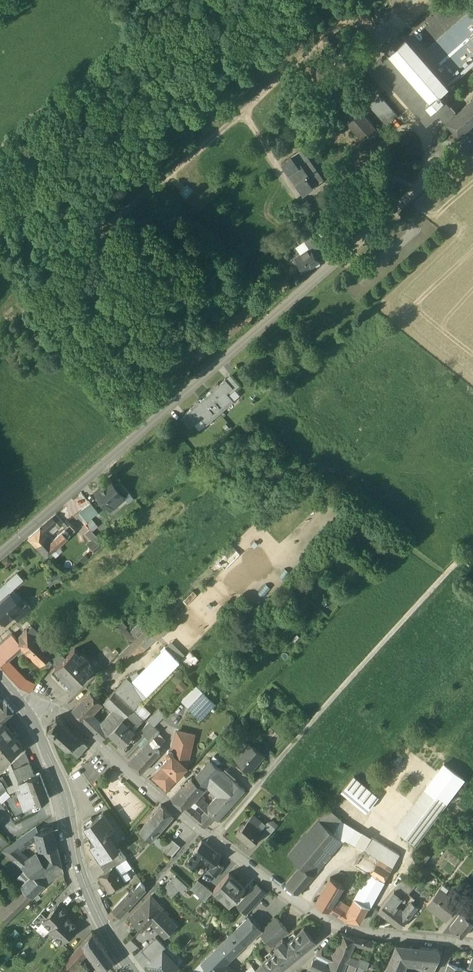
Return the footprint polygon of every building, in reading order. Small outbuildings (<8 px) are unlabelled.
[(406,36),(448,84),(472,62),(472,0),(447,0),(441,5),(406,36)] [(362,33),(357,37),(362,42),(366,38),(362,33)] [(406,36),(405,34),(402,36),(404,38),(396,45),(392,40),(386,46),(389,50),(374,64),(426,124),(439,113),(448,104),(440,95),(442,93),(440,91),(448,84),(406,36)] [(397,114),(380,95),(369,104),(386,124),(397,114)] [(379,130),(351,97),(337,109),(365,142),(379,130)] [(447,122),(459,135),(472,123),(472,100),(472,99),(456,113),(447,122)] [(448,104),(439,113),(447,122),(456,113),(448,104)] [(323,181),(302,149),(291,157),(313,188),(323,181)] [(313,188),(291,157),(282,163),(291,177),(290,177),(293,180),(303,194),(313,188)] [(321,251),(312,238),(306,242),(310,248),(315,255),(321,251)] [(310,248),(295,258),(305,272),(310,269),(315,266),(320,262),(315,255),(310,248)] [(230,375),(225,379),(233,388),(238,384),(230,375)] [(233,388),(225,379),(205,396),(220,413),(235,400),(228,392),(233,388)] [(205,396),(186,413),(193,422),(199,417),(206,425),(220,413),(205,396)] [(193,422),(186,413),(181,417),(188,426),(193,422)] [(114,485),(108,478),(103,484),(104,485),(96,492),(100,497),(100,503),(115,504),(123,497),(124,496),(114,485)] [(131,494),(119,481),(114,485),(124,496),(123,497),(125,500),(131,494)] [(91,503),(80,512),(84,517),(93,510),(96,508),(91,503)] [(85,516),(84,517),(88,522),(96,514),(93,510),(85,516)] [(63,523),(55,514),(43,525),(48,530),(54,524),(58,528),(63,523)] [(98,526),(92,518),(86,523),(93,531),(98,526)] [(70,524),(53,540),(57,545),(58,546),(75,530),(70,524)] [(41,527),(29,538),(36,546),(48,535),(41,527)] [(48,535),(36,546),(45,556),(57,545),(53,540),(48,535)] [(91,549),(94,553),(104,544),(98,537),(94,540),(97,544),(91,549)] [(232,545),(217,560),(225,568),(240,554),(232,545)] [(17,573),(5,584),(11,590),(23,580),(17,573)] [(58,575),(49,578),(51,585),(60,582),(58,575)] [(0,588),(0,600),(9,593),(11,590),(5,584),(0,588)] [(5,623),(14,615),(22,607),(20,604),(9,593),(0,600),(0,617),(5,623)] [(24,600),(20,604),(22,607),(14,615),(19,620),(32,609),(24,600)] [(127,626),(122,621),(116,626),(121,632),(127,626)] [(144,630),(138,624),(129,632),(136,639),(144,630)] [(32,627),(30,629),(28,627),(25,631),(24,631),(18,638),(19,638),(17,640),(22,644),(46,666),(50,661),(59,651),(32,627)] [(136,639),(118,657),(123,663),(146,640),(149,643),(155,637),(147,628),(144,630),(136,639)] [(0,645),(0,664),(1,665),(7,659),(22,644),(17,640),(12,635),(0,645)] [(146,640),(123,663),(126,666),(149,643),(146,640)] [(167,658),(145,680),(153,688),(180,660),(165,646),(161,651),(167,658)] [(55,667),(54,668),(73,688),(94,669),(89,663),(91,662),(82,652),(80,654),(75,649),(65,658),(55,667)] [(190,650),(181,659),(189,667),(198,658),(190,650)] [(161,651),(131,681),(138,688),(145,680),(167,658),(161,651)] [(52,662),(51,663),(55,667),(65,658),(61,654),(52,662)] [(7,659),(1,665),(21,685),(26,679),(7,659)] [(108,697),(105,701),(114,709),(123,718),(133,707),(134,707),(146,695),(138,688),(131,681),(127,677),(108,697)] [(153,688),(145,680),(138,688),(146,695),(153,688)] [(91,692),(73,710),(84,720),(89,714),(101,702),(99,700),(91,692)] [(203,692),(188,707),(200,718),(214,703),(203,692)] [(105,694),(99,700),(101,702),(105,701),(108,697),(105,694)] [(0,704),(0,723),(3,721),(14,712),(4,700),(0,704)] [(144,719),(133,707),(123,718),(122,719),(132,729),(136,724),(138,726),(144,719)] [(123,718),(114,709),(102,722),(111,730),(122,719),(123,718)] [(160,710),(149,721),(140,731),(145,736),(155,726),(154,726),(165,714),(160,710)] [(95,720),(89,714),(84,720),(89,725),(95,720)] [(64,722),(59,717),(58,718),(57,718),(56,717),(55,718),(56,719),(48,728),(47,727),(46,728),(47,729),(53,735),(54,734),(58,738),(57,739),(58,740),(58,739),(62,742),(62,743),(62,744),(63,743),(67,746),(66,748),(67,748),(68,747),(69,748),(72,749),(73,747),(73,748),(75,748),(74,747),(76,747),(78,745),(77,743),(79,743),(79,742),(78,742),(79,740),(79,738),(78,736),(78,735),(77,735),(73,732),(74,731),(73,730),(72,731),(68,728),(69,727),(68,726),(67,727),(63,723),(64,722)] [(111,730),(109,732),(122,745),(128,738),(134,731),(132,729),(122,719),(111,730)] [(101,721),(99,723),(95,720),(89,725),(103,739),(109,732),(111,730),(102,722),(101,721)] [(0,763),(22,745),(3,721),(0,723),(0,762),(0,763)] [(160,731),(155,726),(145,736),(149,740),(156,733),(157,734),(159,732),(160,731)] [(193,734),(178,731),(176,738),(192,742),(193,734)] [(258,741),(247,731),(242,737),(247,742),(248,742),(253,746),(258,741)] [(166,738),(159,732),(157,734),(160,737),(153,744),(157,748),(166,738)] [(149,740),(153,744),(160,737),(157,734),(156,733),(149,740)] [(78,757),(88,746),(79,738),(79,740),(78,742),(79,742),(79,743),(77,743),(78,745),(76,747),(74,747),(75,748),(73,748),(73,747),(72,749),(69,748),(78,757)] [(192,742),(176,738),(173,749),(172,750),(171,750),(170,750),(169,751),(168,752),(168,753),(169,755),(170,756),(173,754),(182,762),(189,755),(192,742)] [(149,740),(128,762),(140,773),(140,772),(141,772),(160,751),(157,748),(153,744),(149,740)] [(253,746),(248,742),(247,742),(241,750),(243,752),(238,758),(251,770),(257,762),(263,755),(253,746)] [(24,752),(11,764),(13,769),(29,762),(24,752)] [(182,762),(173,754),(170,756),(164,764),(165,765),(177,776),(186,766),(182,762)] [(246,790),(210,759),(195,776),(207,787),(212,791),(217,796),(214,799),(210,804),(212,806),(207,811),(209,813),(209,812),(215,817),(219,821),(246,790)] [(29,762),(13,769),(18,782),(18,783),(26,780),(35,775),(29,762)] [(26,780),(18,783),(18,782),(13,769),(11,764),(0,774),(0,780),(2,782),(6,789),(9,794),(21,789),(22,791),(20,791),(26,808),(35,805),(26,780)] [(445,764),(396,828),(415,843),(464,779),(445,764)] [(177,776),(165,765),(158,773),(170,784),(177,776)] [(35,775),(26,780),(35,805),(50,798),(40,773),(35,775)] [(207,787),(195,776),(193,778),(202,786),(201,786),(205,789),(207,787)] [(193,778),(192,777),(182,788),(192,798),(207,811),(212,806),(210,804),(201,796),(200,797),(197,794),(199,793),(201,793),(205,789),(201,786),(202,786),(193,778)] [(353,777),(342,791),(365,811),(377,796),(353,777)] [(182,788),(172,800),(182,809),(186,804),(192,798),(182,788)] [(217,796),(212,791),(209,795),(214,799),(217,796)] [(200,816),(186,804),(182,809),(196,821),(200,816)] [(161,805),(140,831),(151,840),(156,834),(173,814),(161,805)] [(341,818),(328,808),(319,819),(332,829),(336,824),(340,819),(341,818)] [(207,811),(202,817),(200,816),(196,821),(205,828),(215,817),(209,812),(209,813),(207,811)] [(103,813),(88,823),(90,826),(87,828),(96,841),(90,845),(101,861),(117,850),(107,835),(114,829),(103,813)] [(318,818),(288,854),(301,865),(301,864),(313,874),(343,838),(335,832),(332,829),(319,819),(318,818)] [(352,827),(340,819),(336,824),(339,827),(347,833),(352,827)] [(248,820),(237,833),(251,846),(260,835),(263,832),(262,832),(248,820)] [(269,823),(262,832),(263,832),(260,835),(265,840),(275,828),(269,823)] [(36,827),(15,842),(19,849),(37,837),(36,832),(38,831),(36,827)] [(38,831),(36,832),(37,837),(40,848),(41,849),(45,848),(57,845),(52,827),(38,831)] [(347,833),(339,827),(335,832),(343,838),(344,837),(347,833)] [(370,837),(352,827),(347,833),(344,837),(363,848),(364,849),(370,837)] [(165,842),(156,834),(151,840),(160,848),(165,842)] [(165,842),(160,848),(171,857),(180,846),(169,837),(165,842)] [(400,854),(371,837),(370,837),(364,849),(392,866),(400,854)] [(221,856),(202,841),(194,851),(195,852),(187,863),(197,870),(205,860),(213,866),(217,862),(221,856)] [(15,842),(3,850),(22,866),(28,862),(17,851),(19,849),(15,842)] [(57,845),(45,848),(48,861),(59,852),(57,845)] [(101,861),(99,863),(106,873),(114,867),(120,863),(127,858),(120,848),(119,849),(117,850),(101,861)] [(364,849),(363,848),(355,862),(354,864),(369,873),(383,881),(392,866),(364,849)] [(44,865),(37,857),(28,862),(22,866),(32,874),(44,885),(64,872),(59,852),(48,861),(44,865)] [(224,867),(217,862),(213,866),(209,871),(216,877),(224,867)] [(120,876),(126,872),(120,863),(114,867),(120,876)] [(301,865),(285,884),(297,892),(313,874),(301,864),(301,865)] [(120,876),(114,867),(106,873),(99,878),(109,893),(118,887),(118,888),(121,888),(122,887),(123,884),(122,883),(125,882),(120,876)] [(245,888),(228,873),(214,890),(230,905),(245,888)] [(383,881),(369,873),(363,884),(348,912),(344,920),(348,921),(359,923),(367,907),(368,907),(373,897),(383,881)] [(32,874),(20,886),(21,887),(31,897),(44,885),(32,874)] [(187,887),(175,875),(170,881),(179,890),(182,892),(187,887)] [(416,884),(405,876),(403,880),(413,888),(416,884)] [(330,878),(315,902),(329,910),(333,903),(343,885),(330,878)] [(213,892),(198,880),(191,889),(205,902),(213,892)] [(413,888),(403,880),(398,885),(405,890),(409,893),(413,888)] [(179,890),(170,881),(163,889),(172,897),(179,890)] [(130,894),(136,900),(146,889),(141,882),(130,894)] [(256,885),(239,903),(248,911),(265,893),(256,885)] [(405,890),(398,885),(394,891),(401,896),(405,890)] [(0,907),(0,926),(2,927),(31,897),(21,887),(0,907)] [(394,890),(378,911),(388,918),(398,907),(395,905),(401,896),(394,891),(394,890)] [(451,900),(438,890),(426,905),(446,920),(454,910),(459,904),(452,899),(451,900)] [(128,892),(113,909),(120,917),(136,900),(130,894),(128,892)] [(454,910),(459,914),(470,898),(466,895),(459,904),(454,910)] [(162,908),(151,897),(142,905),(154,917),(151,919),(155,924),(166,914),(161,909),(162,908)] [(464,909),(472,914),(472,913),(472,902),(471,900),(464,909)] [(404,911),(398,907),(388,918),(400,928),(417,905),(411,901),(404,911)] [(348,912),(333,903),(329,910),(344,920),(348,912)] [(47,918),(43,922),(43,923),(51,930),(65,915),(67,912),(59,905),(47,918)] [(154,917),(142,905),(130,917),(141,928),(151,919),(154,917)] [(450,928),(462,937),(472,923),(472,915),(472,914),(464,909),(450,928)] [(41,913),(33,922),(39,927),(43,923),(43,922),(47,918),(41,913)] [(166,914),(155,924),(160,929),(165,934),(166,936),(177,926),(166,914)] [(51,930),(49,932),(61,944),(78,926),(65,915),(51,930)] [(249,916),(234,931),(247,943),(260,929),(249,916)] [(276,918),(260,932),(272,945),(288,930),(276,918)] [(283,939),(275,946),(278,949),(263,961),(264,963),(272,971),(277,971),(303,951),(303,950),(314,939),(304,928),(286,943),(283,939)] [(201,964),(209,971),(217,971),(225,964),(247,943),(234,931),(201,964)] [(114,961),(93,932),(82,943),(83,944),(88,950),(100,967),(103,971),(114,961)] [(354,939),(340,933),(332,954),(338,957),(346,959),(348,956),(352,944),(354,940),(354,939)] [(156,937),(141,951),(151,961),(163,950),(166,947),(156,937)] [(374,942),(355,937),(354,939),(354,940),(352,944),(372,949),(374,942)] [(83,944),(64,963),(71,969),(88,950),(83,944)] [(397,945),(386,971),(401,971),(405,962),(410,963),(418,964),(418,962),(420,948),(397,945)] [(438,950),(420,948),(418,962),(420,964),(436,966),(441,955),(438,950)] [(313,961),(311,966),(325,971),(331,971),(338,957),(332,954),(322,949),(316,955),(317,955),(319,956),(321,958),(324,955),(329,957),(326,966),(314,961),(313,961)] [(156,971),(172,971),(178,966),(163,950),(151,961),(148,964),(156,971)] [(348,956),(345,960),(357,965),(359,960),(354,958),(348,956)] [(331,971),(340,971),(345,960),(346,959),(338,957),(331,971)] [(369,962),(360,959),(359,960),(357,965),(365,968),(367,968),(369,962)] [(345,960),(340,971),(354,971),(357,965),(345,960)] [(64,963),(55,971),(74,971),(71,969),(64,963)] [(254,971),(272,971),(264,963),(254,971)]
